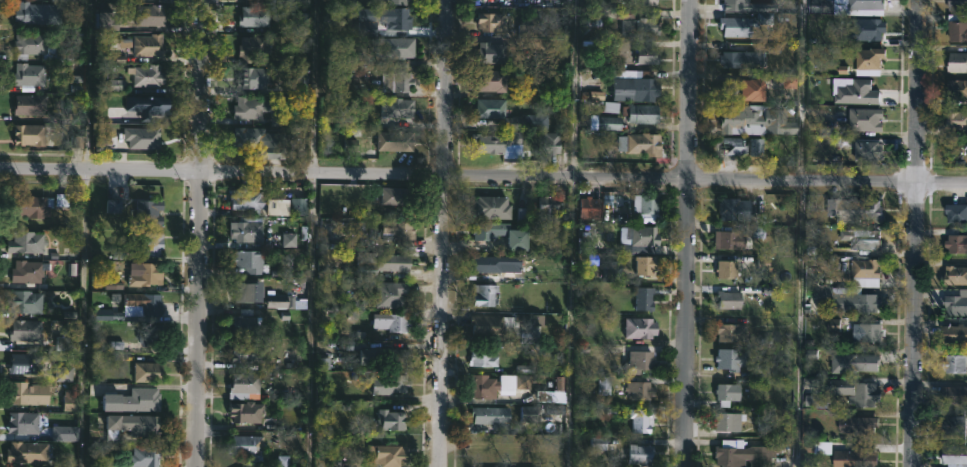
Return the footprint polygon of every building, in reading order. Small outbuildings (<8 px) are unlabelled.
[(47,3),(47,24),(20,23),(20,20),(16,20),(16,8),(20,8),(20,0),(31,0),(31,3),(47,3)] [(721,10),(721,0),(744,0),(744,2),(740,2),(740,4),(778,4),(778,11),(721,10)] [(808,12),(808,0),(879,0),(879,3),(882,3),(881,15),(832,15),(832,12),(808,12)] [(946,11),(946,0),(966,0),(966,11),(946,11)] [(164,19),(166,19),(166,25),(136,25),(137,5),(165,3),(164,19)] [(272,6),(271,11),(277,11),(277,18),(271,17),(271,25),(239,25),(239,14),(243,14),(243,6),(272,6)] [(410,8),(410,28),(389,28),(389,9),(410,8)] [(630,18),(630,19),(632,19),(636,18),(636,17),(645,17),(645,18),(656,18),(657,34),(619,36),(619,22),(614,22),(614,11),(630,11),(630,18)] [(118,14),(118,18),(120,18),(120,30),(102,30),(103,12),(118,12),(118,14)] [(501,13),(500,32),(474,32),(474,14),(478,15),(479,12),(501,13)] [(946,14),(966,14),(966,42),(946,41),(946,14)] [(745,18),(753,17),(752,26),(748,26),(748,36),(720,35),(720,28),(716,28),(716,16),(745,17),(745,18)] [(879,18),(879,21),(884,21),(884,32),(879,32),(879,40),(851,40),(851,18),(879,18)] [(47,34),(47,35),(57,35),(57,46),(61,46),(61,52),(74,53),(74,61),(44,60),(44,54),(28,54),(27,60),(16,60),(16,52),(14,52),(14,43),(18,43),(18,33),(47,34)] [(164,33),(165,56),(135,55),(135,35),(152,35),(152,33),(164,33)] [(268,36),(277,37),(277,48),(267,48),(267,56),(240,56),(242,36),(268,36)] [(416,58),(378,57),(378,49),(375,49),(374,38),(416,38),(416,58)] [(487,42),(486,43),(503,43),(503,63),(475,63),(475,42),(487,42)] [(656,64),(634,64),(634,46),(656,46),(656,64)] [(884,48),(884,58),(878,58),(878,75),(854,74),(855,49),(884,48)] [(738,50),(738,52),(744,52),(744,55),(752,55),(752,67),(716,67),(716,55),(720,55),(720,51),(738,50)] [(947,52),(966,52),(966,72),(945,72),(945,64),(947,65),(947,52)] [(46,65),(46,86),(15,85),(16,62),(29,62),(29,65),(46,65)] [(161,64),(161,70),(164,70),(164,84),(160,84),(160,87),(134,86),(134,75),(129,74),(129,67),(150,66),(150,64),(161,64)] [(254,69),(254,74),(265,74),(264,83),(255,83),(255,89),(240,89),(240,66),(254,67),(254,69)] [(486,68),(486,70),(503,71),(503,91),(472,91),(473,78),(477,78),(477,70),(486,68)] [(637,75),(637,77),(652,77),(652,81),(656,81),(656,96),(652,96),(652,100),(628,100),(628,80),(598,79),(598,69),(637,70),(637,75)] [(413,72),(413,77),(417,77),(417,86),(412,86),(412,91),(388,91),(388,71),(413,72)] [(945,79),(966,80),(966,104),(945,104),(945,79)] [(171,93),(170,112),(165,112),(165,115),(152,115),(152,122),(141,122),(141,111),(127,110),(127,97),(141,97),(141,92),(171,93)] [(42,115),(16,115),(17,94),(43,95),(42,115)] [(250,96),(267,97),(267,112),(263,112),(263,119),(234,118),(235,105),(238,105),(238,96),(250,96)] [(403,97),(403,99),(416,99),(415,118),(383,118),(383,99),(403,97)] [(502,99),(502,117),(546,117),(546,128),(501,128),(501,118),(473,117),(473,98),(502,99)] [(631,102),(631,104),(655,104),(655,123),(625,123),(625,115),(620,115),(620,105),(626,105),(626,102),(631,102)] [(756,111),(756,115),(759,115),(761,108),(783,109),(782,121),(795,121),(794,134),(761,132),(761,126),(739,125),(739,127),(730,127),(729,134),(718,133),(717,117),(718,113),(720,113),(720,104),(746,105),(746,108),(750,108),(750,111),(756,111)] [(877,117),(877,122),(880,122),(880,131),(847,131),(847,108),(880,108),(880,118),(877,117)] [(966,136),(966,112),(949,112),(949,136),(966,136)] [(619,128),(619,130),(586,129),(587,114),(594,114),(594,116),(619,117),(619,128)] [(31,145),(14,145),(15,124),(46,124),(46,145),(31,145)] [(161,126),(161,146),(147,145),(147,149),(137,148),(138,127),(161,126)] [(285,133),(285,146),(261,146),(261,148),(235,148),(235,146),(233,146),(234,134),(236,134),(236,128),(267,128),(266,133),(285,133)] [(403,129),(403,130),(416,131),(416,150),(379,150),(380,130),(403,129)] [(519,131),(519,158),(500,158),(500,152),(493,152),(493,153),(473,152),(474,144),(468,144),(468,133),(497,135),(498,132),(519,131)] [(644,132),(657,133),(657,143),(658,143),(658,156),(642,156),(642,153),(624,153),(624,150),(618,150),(618,137),(623,137),(623,133),(644,132)] [(562,134),(545,134),(545,155),(562,155),(562,134)] [(741,139),(741,146),(743,146),(743,150),(738,150),(738,154),(716,154),(716,144),(718,144),(718,137),(740,137),(740,134),(746,134),(746,139),(741,139)] [(847,141),(847,142),(876,142),(876,146),(880,146),(880,159),(877,159),(877,156),(876,156),(876,161),(852,160),(852,150),(832,149),(832,136),(847,136),(847,141)] [(751,157),(765,157),(765,140),(751,140),(751,157)] [(415,206),(384,205),(384,187),(415,188),(415,206)] [(269,197),(269,210),(232,208),(232,199),(236,199),(236,190),(262,191),(262,197),(269,197)] [(307,216),(307,190),(292,190),(292,216),(307,216)] [(54,198),(54,207),(51,207),(51,217),(45,216),(45,218),(13,215),(14,202),(16,202),(17,193),(29,194),(29,196),(54,198)] [(657,194),(656,214),(636,213),(636,205),(630,205),(630,195),(637,195),(637,193),(657,194)] [(546,195),(555,196),(555,220),(537,220),(536,196),(546,195)] [(504,196),(504,204),(508,204),(508,213),(509,213),(508,219),(471,218),(471,199),(474,199),(474,196),(504,196)] [(600,219),(576,218),(576,198),(583,198),(583,196),(601,198),(600,219)] [(752,200),(751,220),(742,220),(742,212),(736,212),(736,221),(717,220),(717,213),(715,213),(716,202),(718,202),(718,198),(752,200)] [(880,210),(879,218),(857,219),(857,222),(849,222),(848,226),(844,226),(844,223),(834,222),(834,217),(824,216),(824,198),(878,200),(878,207),(880,207),(880,210)] [(164,201),(164,210),(160,210),(160,216),(164,216),(164,226),(137,226),(138,200),(164,201)] [(966,204),(966,205),(966,222),(945,222),(943,204),(966,204)] [(413,222),(413,228),(416,228),(416,232),(417,232),(417,240),(413,240),(412,247),(398,247),(399,239),(395,239),(395,233),(383,233),(383,221),(413,222)] [(263,222),(263,242),(236,242),(236,236),(232,236),(232,228),(235,228),(235,222),(263,222)] [(507,223),(507,229),(523,229),(522,250),(503,249),(503,235),(494,235),(494,239),(489,238),(489,242),(470,241),(469,228),(470,228),(471,222),(507,223)] [(654,226),(654,230),(655,230),(654,246),(628,245),(628,236),(624,236),(624,229),(632,229),(632,226),(654,226)] [(877,249),(848,249),(848,229),(877,229),(877,249)] [(742,233),(741,249),(715,248),(715,243),(712,242),(712,238),(715,238),(715,230),(735,231),(735,233),(742,233)] [(36,232),(36,234),(45,234),(45,240),(48,240),(48,245),(45,245),(45,252),(9,252),(9,239),(15,239),(15,231),(36,231),(36,232)] [(162,247),(162,256),(145,256),(145,252),(142,252),(142,247),(145,247),(145,233),(163,233),(163,247),(162,247)] [(946,234),(966,235),(966,255),(946,254),(946,247),(942,247),(942,241),(946,241),(946,234)] [(264,251),(263,275),(245,275),(245,268),(233,268),(233,251),(264,251)] [(502,254),(502,256),(517,256),(517,273),(477,272),(477,270),(470,270),(471,255),(496,256),(496,254),(502,254)] [(379,278),(358,278),(358,263),(380,263),(380,255),(411,255),(411,272),(379,271),(379,278)] [(652,256),(652,271),(650,271),(650,275),(634,275),(634,260),(632,260),(633,256),(652,256)] [(28,259),(28,261),(44,261),(44,263),(51,263),(51,270),(45,270),(45,276),(42,276),(42,283),(13,282),(13,268),(17,268),(17,259),(28,259)] [(876,259),(876,268),(878,268),(878,277),(859,278),(859,277),(851,277),(851,275),(849,275),(850,259),(876,259)] [(735,278),(715,278),(715,260),(735,260),(735,278)] [(154,262),(154,267),(163,267),(162,284),(141,285),(142,262),(154,262)] [(953,266),(966,267),(966,285),(943,284),(943,265),(953,265),(953,266)] [(401,293),(401,295),(404,295),(404,308),(377,308),(378,282),(409,283),(409,293),(401,293)] [(264,284),(264,302),(236,302),(236,288),(239,288),(240,283),(264,284)] [(491,306),(470,306),(470,284),(492,284),(491,306)] [(830,286),(830,294),(847,294),(847,287),(860,287),(860,293),(875,294),(875,299),(879,299),(879,308),(875,308),(875,312),(815,310),(816,286),(830,286)] [(649,296),(648,299),(651,299),(651,310),(628,310),(628,304),(630,304),(630,287),(651,287),(651,294),(649,296)] [(957,289),(966,289),(966,314),(945,314),(945,307),(942,307),(942,296),(957,296),(957,289)] [(32,290),(32,293),(44,293),(43,313),(18,313),(19,308),(12,307),(12,290),(32,290)] [(721,291),(738,292),(738,309),(715,309),(715,290),(721,291)] [(162,304),(162,317),(145,316),(145,306),(127,305),(128,293),(162,294),(162,304)] [(294,308),(268,307),(268,295),(295,295),(294,308)] [(413,324),(413,328),(409,328),(409,333),(390,332),(391,329),(374,329),(374,314),(410,315),(409,320),(413,320),(413,324)] [(521,314),(521,327),(502,326),(501,340),(491,339),(491,337),(469,337),(469,341),(458,341),(458,325),(467,325),(467,315),(512,316),(512,314),(521,314)] [(264,317),(263,326),(258,326),(258,335),(234,335),(235,316),(264,317)] [(654,329),(654,335),(649,335),(649,338),(622,337),(622,318),(649,318),(649,321),(654,322),(654,329)] [(43,321),(42,341),(11,340),(11,331),(13,331),(14,320),(43,321)] [(160,323),(160,345),(142,345),(141,342),(138,342),(138,327),(143,327),(143,323),(160,323)] [(745,323),(745,344),(741,344),(741,341),(716,341),(716,333),(713,333),(713,323),(745,323)] [(879,324),(881,336),(879,336),(879,342),(851,342),(851,323),(879,323),(879,324)] [(962,326),(966,326),(966,343),(941,342),(940,325),(956,326),(956,323),(962,323),(962,326)] [(77,350),(52,350),(53,336),(78,337),(77,350)] [(365,348),(385,349),(385,366),(360,366),(361,350),(350,350),(350,341),(365,341),(365,348)] [(270,344),(269,352),(267,352),(267,363),(233,363),(233,353),(235,353),(236,344),(251,345),(251,344),(270,344)] [(488,348),(488,356),(495,356),(495,367),(467,365),(468,348),(488,348)] [(405,365),(387,365),(387,349),(409,349),(409,358),(405,358),(405,365)] [(737,349),(737,352),(743,352),(743,366),(736,366),(736,371),(726,371),(726,368),(715,368),(715,361),(712,361),(712,356),(715,356),(715,349),(737,349)] [(650,351),(651,363),(649,363),(649,369),(640,369),(639,375),(621,374),(621,363),(626,363),(626,351),(650,351)] [(43,354),(43,366),(41,366),(41,374),(10,373),(12,353),(43,354)] [(875,365),(875,371),(852,371),(852,365),(848,365),(848,356),(852,357),(852,354),(878,354),(878,365),(875,365)] [(964,357),(964,373),(943,373),(943,370),(940,369),(940,360),(943,360),(944,354),(964,355),(964,357)] [(163,362),(163,383),(136,382),(137,362),(163,362)] [(244,372),(244,374),(261,374),(261,381),(263,381),(263,384),(261,384),(261,393),(230,392),(230,380),(233,380),(233,372),(244,372)] [(485,375),(485,377),(494,377),(494,380),(496,380),(496,375),(511,376),(510,391),(490,391),(490,401),(470,399),(470,392),(467,392),(467,385),(471,386),(471,374),(485,375)] [(409,376),(409,381),(412,381),(412,388),(408,388),(408,394),(373,395),(373,379),(391,379),(391,375),(409,376)] [(515,378),(515,376),(501,377),(501,391),(531,390),(531,377),(515,378)] [(845,396),(825,396),(825,379),(853,379),(853,396),(845,396)] [(50,404),(20,404),(20,406),(7,405),(8,381),(51,385),(50,404)] [(647,382),(647,386),(651,386),(651,396),(647,396),(647,400),(628,400),(628,396),(624,396),(622,387),(624,387),(624,381),(647,382)] [(879,392),(878,402),(874,401),(874,407),(853,407),(853,382),(874,383),(874,388),(879,388),(879,392)] [(737,384),(736,401),(727,400),(727,407),(717,407),(717,400),(713,400),(714,383),(737,384)] [(964,391),(966,391),(966,403),(942,402),(941,387),(964,387),(964,391)] [(79,412),(64,411),(64,388),(79,388),(79,412)] [(159,388),(159,392),(162,392),(162,411),(120,409),(120,411),(101,410),(102,393),(132,395),(132,388),(159,388)] [(263,411),(263,423),(234,423),(234,419),(230,419),(230,404),(234,404),(234,402),(265,403),(265,411),(263,411)] [(661,407),(660,418),(650,418),(650,426),(647,426),(647,433),(629,433),(629,418),(626,418),(626,409),(648,410),(648,406),(661,407)] [(506,407),(506,427),(489,426),(489,423),(471,423),(471,407),(506,407)] [(771,408),(770,431),(754,431),(755,407),(771,408)] [(408,425),(408,431),(381,430),(381,424),(379,424),(379,409),(392,410),(392,412),(408,412),(408,425)] [(42,412),(41,434),(10,434),(10,412),(42,412)] [(738,413),(738,431),(726,431),(726,432),(712,431),(712,426),(709,426),(709,418),(712,418),(712,412),(738,413)] [(838,412),(840,417),(844,417),(844,415),(847,415),(847,417),(875,417),(875,427),(872,427),(872,433),(836,433),(836,412),(838,412)] [(160,416),(160,426),(158,426),(158,427),(159,427),(159,435),(129,435),(130,428),(120,428),(120,442),(107,441),(107,428),(105,428),(106,414),(160,416)] [(964,424),(964,435),(944,435),(944,429),(940,429),(940,421),(943,421),(943,414),(964,415),(964,424)] [(79,441),(54,441),(54,426),(80,426),(79,441)] [(263,436),(263,443),(265,443),(265,446),(263,446),(262,461),(255,460),(255,465),(246,465),(246,455),(226,455),(226,441),(231,441),(231,436),(263,436)] [(769,457),(768,466),(745,466),(746,459),(742,459),(742,466),(719,466),(719,465),(713,465),(713,457),(711,457),(712,447),(719,447),(719,439),(733,440),(733,446),(733,447),(746,448),(747,446),(768,446),(768,441),(780,441),(780,453),(774,453),(774,457),(769,457)] [(50,443),(49,463),(8,462),(9,449),(12,449),(12,441),(50,443)] [(829,453),(829,455),(803,454),(803,441),(829,442),(829,453)] [(634,444),(633,446),(651,445),(651,455),(649,455),(649,463),(647,463),(647,466),(637,466),(637,463),(626,463),(626,444),(634,444)] [(407,451),(407,463),(402,463),(402,466),(382,466),(382,464),(373,464),(373,459),(369,459),(369,445),(407,446),(407,451)] [(161,454),(160,466),(130,466),(130,454),(134,454),(134,446),(158,447),(159,451),(161,451),(161,454)] [(965,464),(965,466),(945,466),(945,464),(941,464),(942,446),(966,446),(966,464),(965,464)] [(873,464),(873,466),(832,466),(832,451),(872,451),(872,457),(876,457),(876,461),(876,464),(873,464)]
